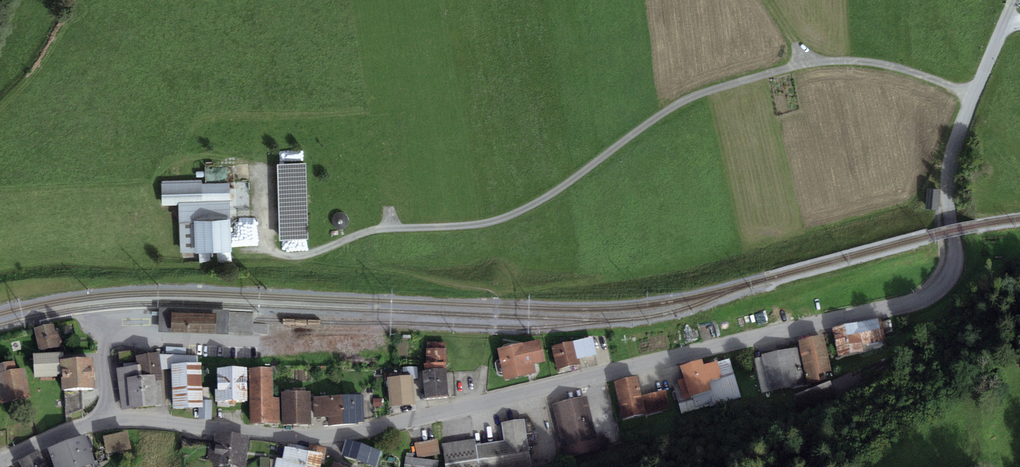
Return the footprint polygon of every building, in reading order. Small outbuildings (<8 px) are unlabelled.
[(308,240),(306,163),(277,164),(279,240),(308,240)] [(181,252),(195,252),(194,221),(230,220),(230,183),(201,184),(201,180),(162,181),(162,206),(179,205),(181,252)] [(940,187),(927,186),(926,207),(939,207),(940,187)] [(231,253),(230,220),(194,221),(195,252),(195,254),(231,253)] [(159,308),(158,332),(170,332),(214,334),(229,334),(229,312),(229,310),(215,310),(171,308),(159,308)] [(229,312),(229,334),(252,335),(252,313),(229,312)] [(880,318),(833,327),(839,357),(863,352),(861,343),(884,339),(880,318)] [(54,323),(34,328),(40,353),(62,352),(59,343),(62,342),(59,330),(55,331),(54,323)] [(882,325),(884,334),(894,332),(891,323),(882,325)] [(823,334),(798,339),(808,384),(820,381),(819,374),(831,371),(823,334)] [(593,337),(573,341),(577,359),(580,358),(597,354),(593,337)] [(497,349),(504,380),(536,372),(534,364),(546,361),(541,339),(529,342),(523,343),(523,342),(497,348),(497,349)] [(573,341),(551,346),(557,369),(578,364),(581,364),(580,358),(577,359),(573,341)] [(426,364),(445,362),(446,342),(427,342),(427,348),(426,348),(426,364)] [(805,383),(797,347),(761,355),(762,357),(769,391),(805,383)] [(130,350),(118,352),(119,364),(132,362),(130,350)] [(40,353),(33,353),(34,377),(61,377),(61,358),(64,358),(64,352),(62,352),(40,353)] [(160,355),(159,352),(137,355),(138,365),(141,376),(155,374),(156,381),(160,380),(162,380),(161,370),(160,355)] [(198,356),(160,355),(161,370),(171,369),(171,364),(197,363),(198,356)] [(66,388),(77,388),(76,357),(64,358),(61,358),(61,377),(62,388),(66,388)] [(94,387),(93,357),(76,357),(77,388),(81,387),(94,387)] [(762,393),(769,391),(762,357),(755,359),(762,393)] [(702,359),(680,365),(683,378),(679,380),(684,399),(691,397),(695,411),(741,398),(729,358),(704,365),(702,359)] [(30,397),(24,367),(16,369),(15,361),(0,364),(0,402),(0,404),(30,397)] [(425,371),(446,368),(445,362),(426,364),(424,364),(425,371)] [(197,363),(171,364),(171,369),(173,409),(198,408),(203,407),(203,401),(201,363),(197,363)] [(122,409),(143,407),(141,376),(138,365),(117,368),(122,409)] [(418,379),(417,366),(403,367),(403,376),(413,375),(413,379),(418,379)] [(272,367),(249,368),(251,424),(280,423),(279,398),(272,398),(272,367)] [(247,401),(246,368),(217,369),(218,402),(247,401)] [(449,396),(446,368),(425,371),(422,371),(425,398),(449,396)] [(162,405),(160,380),(156,381),(155,374),(141,376),(143,407),(162,405)] [(413,379),(413,375),(403,376),(387,377),(390,406),(415,404),(413,379)] [(637,377),(614,382),(622,418),(645,413),(641,396),(637,377)] [(82,409),(81,387),(77,388),(66,388),(66,415),(82,409)] [(311,425),(310,391),(282,391),(283,425),(311,425)] [(641,396),(645,413),(670,408),(666,391),(641,396)] [(357,395),(342,395),(343,424),(358,423),(358,422),(364,421),(363,394),(357,395)] [(343,424),(342,395),(313,396),(314,418),(328,417),(329,424),(343,424)] [(601,456),(587,396),(550,405),(565,464),(601,456)] [(212,401),(203,401),(203,407),(198,408),(198,419),(211,419),(212,401)] [(525,419),(501,423),(504,441),(476,445),(479,466),(532,466),(525,419)] [(102,436),(106,453),(131,448),(127,431),(102,436)] [(231,434),(215,432),(214,442),(208,442),(207,458),(213,459),(212,466),(228,466),(231,434)] [(54,466),(82,466),(94,462),(83,434),(47,448),(54,466)] [(248,435),(231,434),(228,466),(245,466),(248,435)] [(476,445),(475,438),(442,443),(446,466),(479,466),(476,445)] [(381,451),(345,439),(340,455),(376,466),(381,451)] [(415,443),(417,457),(440,453),(437,439),(415,443)] [(274,466),(305,466),(309,447),(288,444),(288,447),(285,447),(283,459),(276,458),(274,466)] [(327,448),(309,445),(309,447),(305,466),(320,466),(320,463),(324,464),(327,448)] [(39,451),(19,460),(22,466),(47,466),(39,451)] [(269,457),(260,457),(260,466),(269,466),(269,457)] [(438,460),(404,457),(403,466),(438,466),(438,460)]
